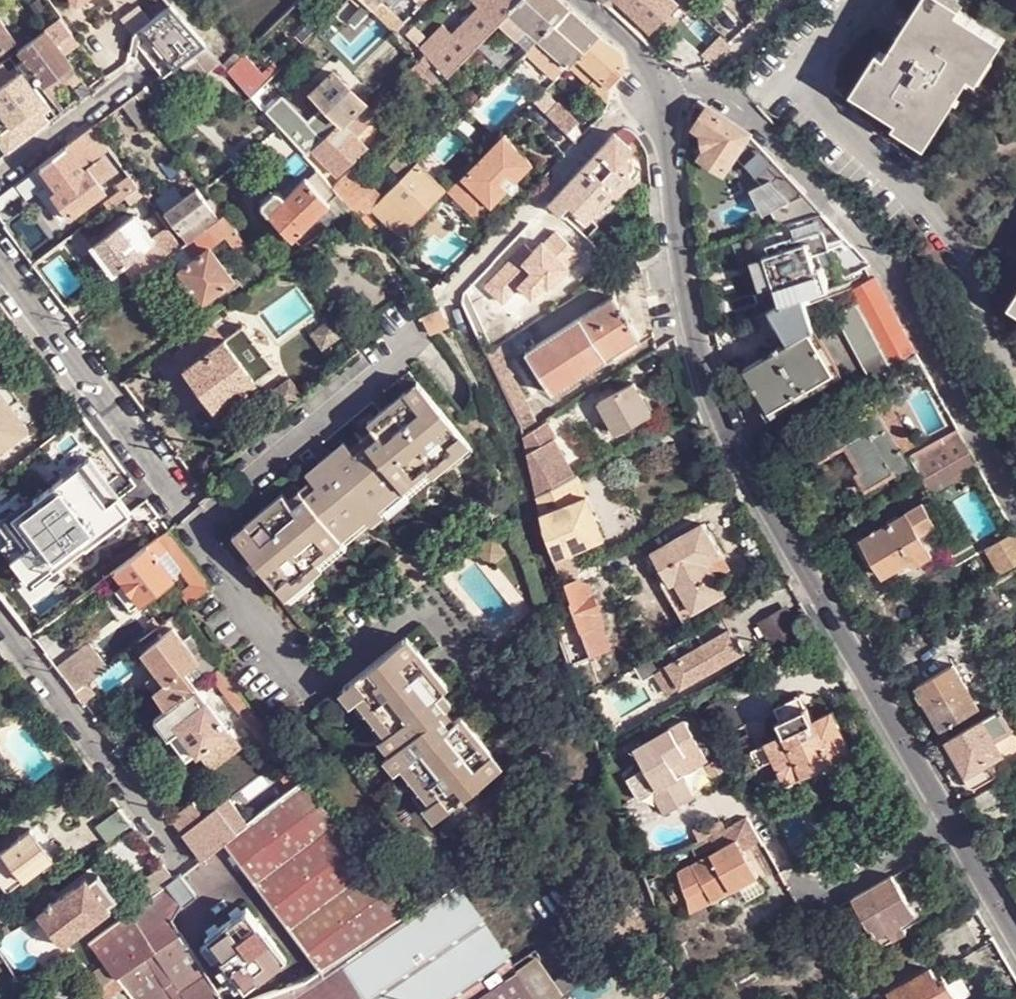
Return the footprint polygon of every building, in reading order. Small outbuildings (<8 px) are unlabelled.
[(164,0),(147,0),(138,6),(149,21),(169,6),(164,0)] [(375,9),(384,0),(366,0),(375,9)] [(375,9),(396,31),(403,25),(388,9),(397,0),(384,0),(375,9)] [(446,74),(499,21),(510,9),(501,0),(487,0),(480,6),(451,36),(431,57),(446,74)] [(510,9),(499,21),(510,31),(524,44),(529,48),(541,37),(569,8),(560,0),(519,0),(510,9)] [(510,9),(519,0),(501,0),(510,9)] [(610,12),(617,6),(622,0),(612,0),(606,7),(610,12)] [(617,6),(650,38),(677,9),(668,0),(622,0),(617,6)] [(889,56),(873,81),(864,76),(852,95),(900,126),(929,145),(973,75),(987,51),(996,56),(1006,40),(958,10),(942,0),(923,0),(889,56)] [(958,10),(963,2),(960,0),(942,0),(958,10)] [(295,1),(275,20),(285,31),(304,11),(295,1)] [(149,21),(135,31),(139,35),(153,41),(162,51),(163,66),(166,70),(167,71),(179,62),(203,43),(169,6),(149,21)] [(585,22),(569,8),(541,37),(571,65),(578,58),(600,36),(585,22)] [(80,44),(61,18),(45,29),(64,55),(80,44)] [(296,37),(304,44),(321,27),(314,20),(296,37)] [(13,39),(0,21),(0,49),(13,39)] [(425,37),(415,27),(408,34),(418,44),(425,37)] [(423,49),(427,53),(431,57),(451,36),(443,28),(423,49)] [(64,55),(45,29),(20,48),(25,56),(33,67),(45,82),(70,63),(64,55)] [(135,31),(133,40),(161,74),(166,70),(163,66),(139,35),(135,31)] [(524,44),(510,31),(504,37),(518,51),(524,44)] [(153,41),(139,35),(163,66),(162,51),(153,41)] [(612,46),(600,36),(578,58),(597,75),(610,86),(611,85),(626,70),(621,52),(612,46)] [(571,65),(541,37),(529,48),(525,52),(557,79),(571,65)] [(203,43),(179,62),(194,81),(219,61),(203,43)] [(873,81),(889,56),(880,50),(864,76),(873,81)] [(237,51),(222,65),(226,69),(236,59),(241,55),(237,51)] [(981,80),(996,56),(987,51),(973,75),(981,80)] [(425,70),(437,83),(446,74),(431,57),(427,53),(420,61),(419,62),(426,69),(425,70)] [(23,140),(41,126),(38,122),(35,118),(50,107),(25,74),(17,63),(11,55),(0,63),(0,68),(3,72),(8,80),(0,86),(0,128),(2,131),(12,124),(23,140)] [(33,67),(25,56),(17,63),(25,74),(33,67)] [(578,58),(571,65),(591,84),(597,75),(578,58)] [(236,59),(226,69),(251,97),(261,87),(236,59)] [(415,90),(423,98),(437,83),(425,70),(426,69),(419,62),(409,72),(420,85),(415,90)] [(314,92),(343,121),(363,101),(334,71),(314,92)] [(612,95),(611,85),(610,86),(597,75),(591,84),(610,101),(612,96),(612,95)] [(152,93),(146,85),(134,94),(140,102),(152,93)] [(134,94),(122,104),(140,127),(153,118),(140,102),(134,94)] [(343,121),(356,135),(377,116),(363,101),(343,121)] [(577,121),(556,101),(546,112),(567,132),(577,121)] [(38,122),(53,110),(50,107),(35,118),(38,122)] [(749,133),(713,109),(712,111),(701,130),(708,137),(713,156),(708,161),(725,174),(732,162),(755,174),(761,188),(754,192),(765,218),(773,214),(781,229),(789,226),(791,226),(822,216),(749,133)] [(343,121),(314,149),(340,175),(368,147),(356,135),(343,121)] [(93,126),(67,145),(83,167),(108,147),(93,126)] [(929,145),(900,126),(895,134),(924,153),(929,145)] [(550,202),(560,212),(569,203),(587,221),(615,192),(617,195),(633,178),(628,174),(627,153),(632,148),(616,132),(550,202)] [(516,167),(523,174),(534,162),(505,134),(450,191),(480,219),(502,196),(495,189),(502,182),(509,188),(510,188),(514,190),(518,188),(520,184),(517,180),(511,173),(516,167)] [(67,145),(42,164),(53,179),(46,184),(44,189),(49,195),(54,194),(71,216),(97,196),(105,190),(88,167),(85,170),(83,167),(67,145)] [(384,197),(371,209),(400,237),(447,191),(418,162),(384,197)] [(517,180),(523,174),(516,167),(511,173),(517,180)] [(138,187),(129,176),(119,183),(128,195),(138,187)] [(332,204),(308,179),(286,199),(283,195),(280,192),(275,192),(264,201),(264,205),(266,209),(294,240),(332,204)] [(495,189),(502,196),(509,188),(502,182),(495,189)] [(157,200),(166,213),(185,198),(176,186),(157,200)] [(225,213),(216,201),(210,206),(197,188),(185,198),(166,213),(187,242),(210,224),(225,213)] [(105,190),(97,196),(108,209),(115,204),(105,190)] [(550,202),(507,248),(529,269),(572,223),(560,212),(550,202)] [(141,252),(158,240),(137,212),(121,224),(141,252)] [(225,213),(210,224),(219,236),(233,225),(225,213)] [(822,216),(791,226),(798,239),(815,235),(818,244),(830,242),(843,238),(822,216)] [(114,273),(127,262),(141,252),(121,224),(96,243),(93,246),(94,247),(114,273)] [(187,242),(183,245),(194,258),(210,246),(220,238),(219,236),(210,224),(187,242)] [(815,259),(833,253),(830,242),(818,244),(815,235),(798,239),(791,226),(789,226),(781,229),(748,240),(756,265),(768,262),(767,257),(798,247),(810,242),(815,259)] [(83,228),(55,249),(62,258),(68,266),(94,247),(93,246),(96,243),(83,228)] [(270,272),(238,230),(228,238),(250,266),(248,270),(238,277),(247,290),(270,272)] [(127,262),(140,278),(182,246),(171,231),(158,240),(141,252),(127,262)] [(833,253),(852,248),(843,238),(830,242),(833,253)] [(783,308),(803,301),(831,291),(822,269),(819,270),(815,259),(810,242),(798,247),(767,257),(768,262),(777,289),(783,308)] [(210,246),(194,258),(179,269),(204,301),(217,291),(234,278),(210,246)] [(756,265),(755,266),(764,293),(777,289),(768,262),(756,265)] [(892,369),(918,354),(871,265),(845,279),(858,304),(892,369)] [(234,278),(217,291),(227,304),(247,290),(238,277),(237,276),(234,278)] [(553,393),(617,351),(638,337),(640,336),(637,329),(634,325),(635,324),(623,306),(622,306),(619,302),(615,296),(537,345),(528,351),(526,353),(553,393)] [(818,332),(816,330),(804,305),(803,301),(783,308),(773,312),(784,332),(791,345),(811,333),(812,334),(818,332)] [(872,379),(892,369),(858,304),(838,315),(872,379)] [(441,307),(418,317),(428,338),(450,327),(441,307)] [(773,312),(758,320),(769,341),(784,332),(773,312)] [(328,320),(320,326),(329,339),(338,332),(328,320)] [(188,366),(218,345),(207,329),(177,351),(188,366)] [(779,352),(746,371),(773,414),(799,397),(800,401),(812,395),(811,391),(838,375),(812,334),(811,333),(791,345),(783,349),(781,346),(778,349),(779,352)] [(638,337),(617,351),(622,358),(643,344),(638,337)] [(257,380),(226,339),(218,345),(188,366),(185,369),(217,411),(257,380)] [(501,345),(487,355),(522,425),(523,436),(532,431),(547,421),(501,345)] [(10,406),(20,399),(0,373),(0,392),(10,406)] [(411,398),(423,389),(418,382),(406,392),(411,398)] [(636,382),(602,401),(607,410),(620,433),(653,414),(636,382)] [(236,540),(278,592),(301,574),(295,567),(335,535),(355,519),(360,525),(383,507),(378,501),(398,484),(438,452),(442,458),(465,440),(423,389),(411,398),(406,392),(368,423),(373,430),(378,436),(366,446),(355,455),(350,449),(344,442),(306,474),(311,480),(316,486),(304,496),(292,505),(287,499),(282,493),(244,524),(249,531),(236,540)] [(27,429),(10,406),(0,392),(0,449),(27,429)] [(888,462),(895,475),(908,464),(897,442),(908,435),(886,399),(873,408),(888,431),(875,439),(882,452),(887,449),(893,459),(888,462)] [(823,465),(848,450),(845,446),(870,432),(875,439),(888,431),(873,408),(811,445),(823,465)] [(547,421),(532,431),(540,453),(549,473),(566,464),(547,421)] [(378,436),(373,430),(361,440),(366,446),(378,436)] [(969,454),(957,430),(943,438),(912,454),(926,480),(969,454)] [(532,431),(523,436),(528,457),(540,453),(532,431)] [(107,494),(131,477),(97,432),(73,448),(107,494)] [(867,492),(895,475),(888,462),(882,452),(875,439),(870,432),(845,446),(848,450),(861,474),(858,476),(867,492)] [(366,446),(361,440),(350,449),(355,455),(366,446)] [(398,484),(407,496),(436,471),(447,473),(474,451),(465,440),(442,458),(438,452),(398,484)] [(48,454),(52,460),(62,453),(58,447),(48,454)] [(882,452),(888,462),(893,459),(887,449),(882,452)] [(62,453),(52,460),(26,481),(58,525),(90,502),(79,488),(79,487),(75,490),(66,479),(79,470),(80,469),(79,467),(76,469),(64,452),(62,453)] [(540,453),(528,457),(536,496),(554,486),(549,473),(540,453)] [(969,454),(926,480),(933,494),(978,469),(969,454)] [(79,487),(79,488),(88,481),(79,470),(66,479),(75,490),(79,487)] [(299,489),(304,496),(316,486),(311,480),(299,489)] [(572,501),(566,480),(554,486),(562,505),(572,501)] [(335,535),(344,546),(407,496),(398,484),(378,501),(383,507),(360,525),(355,519),(335,535)] [(554,486),(536,496),(540,515),(562,505),(554,486)] [(299,489),(287,499),(292,505),(304,496),(299,489)] [(572,501),(562,505),(579,549),(596,540),(595,539),(587,519),(595,516),(586,495),(572,501)] [(907,513),(909,514),(922,536),(930,532),(938,526),(924,503),(907,513)] [(562,505),(540,515),(543,530),(554,559),(570,553),(579,549),(562,505)] [(169,528),(169,527),(153,506),(131,523),(147,545),(149,544),(169,529),(169,528)] [(922,536),(909,514),(863,543),(885,580),(906,566),(913,562),(916,568),(921,566),(934,558),(922,536)] [(603,536),(595,516),(587,519),(595,539),(603,536)] [(147,545),(131,523),(111,538),(128,560),(147,545)] [(231,534),(236,540),(249,531),(244,524),(231,534)] [(722,556),(723,556),(704,524),(653,553),(658,562),(671,584),(679,579),(696,610),(698,609),(724,594),(726,597),(728,596),(716,575),(709,562),(721,555),(722,556)] [(1001,541),(1015,534),(1012,526),(997,534),(1001,541)] [(179,544),(169,529),(149,544),(159,559),(168,552),(179,544)] [(930,532),(922,536),(934,558),(937,563),(946,558),(930,532)] [(1015,567),(1015,535),(1015,534),(1001,541),(989,547),(1004,573),(1015,567)] [(301,574),(278,592),(286,603),(312,582),(314,570),(344,546),(335,535),(295,567),(301,574)] [(505,553),(493,537),(477,550),(489,566),(505,553)] [(82,560),(100,582),(116,570),(128,560),(111,538),(82,560)] [(159,559),(149,544),(147,545),(128,560),(116,570),(125,582),(116,589),(131,609),(140,602),(141,603),(173,577),(159,559)] [(211,586),(179,544),(168,552),(181,568),(191,581),(180,590),(189,602),(211,586)] [(177,574),(181,568),(168,552),(159,559),(173,577),(177,574)] [(570,553),(554,559),(562,583),(576,575),(579,573),(570,553)] [(30,636),(100,582),(82,560),(51,584),(28,554),(9,568),(0,556),(0,596),(30,636)] [(729,567),(723,556),(722,556),(721,555),(709,562),(716,575),(729,567)] [(934,558),(921,566),(923,572),(937,563),(934,558)] [(605,573),(599,562),(579,573),(576,575),(588,583),(605,573)] [(576,575),(562,583),(580,632),(601,624),(603,624),(588,583),(576,575)] [(679,579),(671,584),(665,587),(686,622),(701,614),(698,609),(696,610),(679,579)] [(177,612),(163,622),(170,630),(174,627),(177,631),(186,623),(177,612)] [(726,616),(699,632),(637,667),(645,681),(658,673),(671,694),(747,651),(726,616)] [(611,650),(601,624),(580,632),(589,658),(611,650)] [(142,651),(157,672),(166,684),(184,670),(198,659),(177,631),(174,627),(170,630),(142,651)] [(406,637),(399,642),(409,654),(416,649),(406,637)] [(409,654),(399,642),(348,682),(366,705),(372,700),(404,741),(398,746),(431,786),(424,791),(442,814),(494,773),(484,760),(491,755),(459,715),(453,721),(447,725),(437,713),(444,709),(434,697),(440,692),(446,688),(416,649),(409,654)] [(55,668),(74,692),(107,666),(89,643),(55,668)] [(954,666),(915,687),(941,730),(978,709),(954,666)] [(147,681),(167,709),(196,686),(184,670),(166,684),(157,672),(147,681)] [(366,705),(348,682),(338,691),(358,716),(369,717),(394,748),(398,746),(404,741),(372,700),(366,705)] [(167,709),(155,718),(186,759),(195,752),(197,754),(199,753),(229,729),(196,686),(167,709)] [(449,704),(440,692),(434,697),(444,709),(449,704)] [(782,719),(808,707),(803,695),(776,707),(782,719)] [(1002,711),(1005,717),(1015,712),(1015,703),(1002,711)] [(768,742),(775,759),(786,782),(805,773),(806,775),(835,761),(835,760),(853,751),(835,711),(816,720),(809,706),(808,707),(782,719),(781,719),(787,733),(768,742)] [(453,721),(444,709),(437,713),(447,725),(453,721)] [(1002,711),(983,722),(993,738),(1012,729),(1005,717),(1002,711)] [(687,721),(637,750),(661,789),(655,793),(669,816),(698,798),(686,778),(683,779),(675,766),(680,763),(704,748),(687,721)] [(983,722),(948,740),(945,745),(951,755),(957,756),(968,774),(988,764),(1002,754),(993,738),(983,722)] [(229,729),(199,753),(215,774),(245,751),(229,729)] [(759,766),(775,759),(768,742),(751,750),(751,751),(759,766)] [(398,746),(394,748),(388,754),(412,784),(410,796),(431,823),(442,814),(424,791),(431,786),(398,746)] [(661,789),(637,750),(627,757),(650,796),(655,793),(661,789)] [(749,771),(759,766),(751,751),(742,755),(749,771)] [(501,767),(491,755),(484,760),(494,773),(501,767)] [(688,776),(680,763),(675,766),(683,779),(686,778),(688,776)] [(988,764),(968,774),(965,779),(970,786),(976,787),(994,776),(988,764)] [(57,774),(45,783),(53,793),(65,784),(57,774)] [(513,995),(516,998),(537,998),(518,970),(458,882),(409,916),(304,778),(247,821),(248,822),(241,828),(224,840),(274,906),(318,968),(276,998),(508,998),(513,995)] [(183,834),(200,857),(201,858),(224,840),(241,828),(237,823),(232,826),(228,820),(239,811),(229,798),(204,817),(183,834)] [(173,821),(183,834),(204,817),(195,805),(173,821)] [(130,821),(119,806),(95,824),(106,840),(130,821)] [(237,823),(241,828),(248,822),(247,821),(239,811),(228,820),(232,826),(237,823)] [(1,849),(22,877),(50,856),(29,828),(1,849)] [(694,867),(695,869),(715,904),(760,878),(755,870),(739,841),(694,867)] [(5,890),(22,877),(1,849),(0,850),(0,884),(5,890)] [(140,881),(151,896),(166,884),(174,878),(173,877),(163,863),(140,881)] [(174,878),(166,884),(181,903),(182,904),(196,893),(179,872),(173,877),(174,878)] [(84,877),(55,900),(45,887),(28,900),(39,914),(38,914),(61,945),(109,908),(106,904),(115,897),(96,873),(87,880),(84,877)] [(914,910),(894,875),(849,901),(855,912),(861,908),(877,937),(879,936),(902,923),(917,915),(914,910)] [(227,986),(208,959),(191,934),(175,911),(181,903),(166,884),(151,896),(90,943),(110,970),(116,977),(133,998),(235,998),(227,986)] [(208,936),(241,980),(247,988),(289,957),(260,916),(250,904),(208,936)] [(905,928),(902,923),(879,936),(884,945),(907,932),(905,928)] [(563,994),(557,985),(537,957),(518,970),(537,998),(556,998),(563,994)] [(563,994),(590,976),(583,967),(557,985),(563,994)] [(948,982),(942,985),(932,969),(891,991),(895,998),(958,998),(948,982)] [(99,989),(116,977),(110,970),(93,982),(99,989)]
